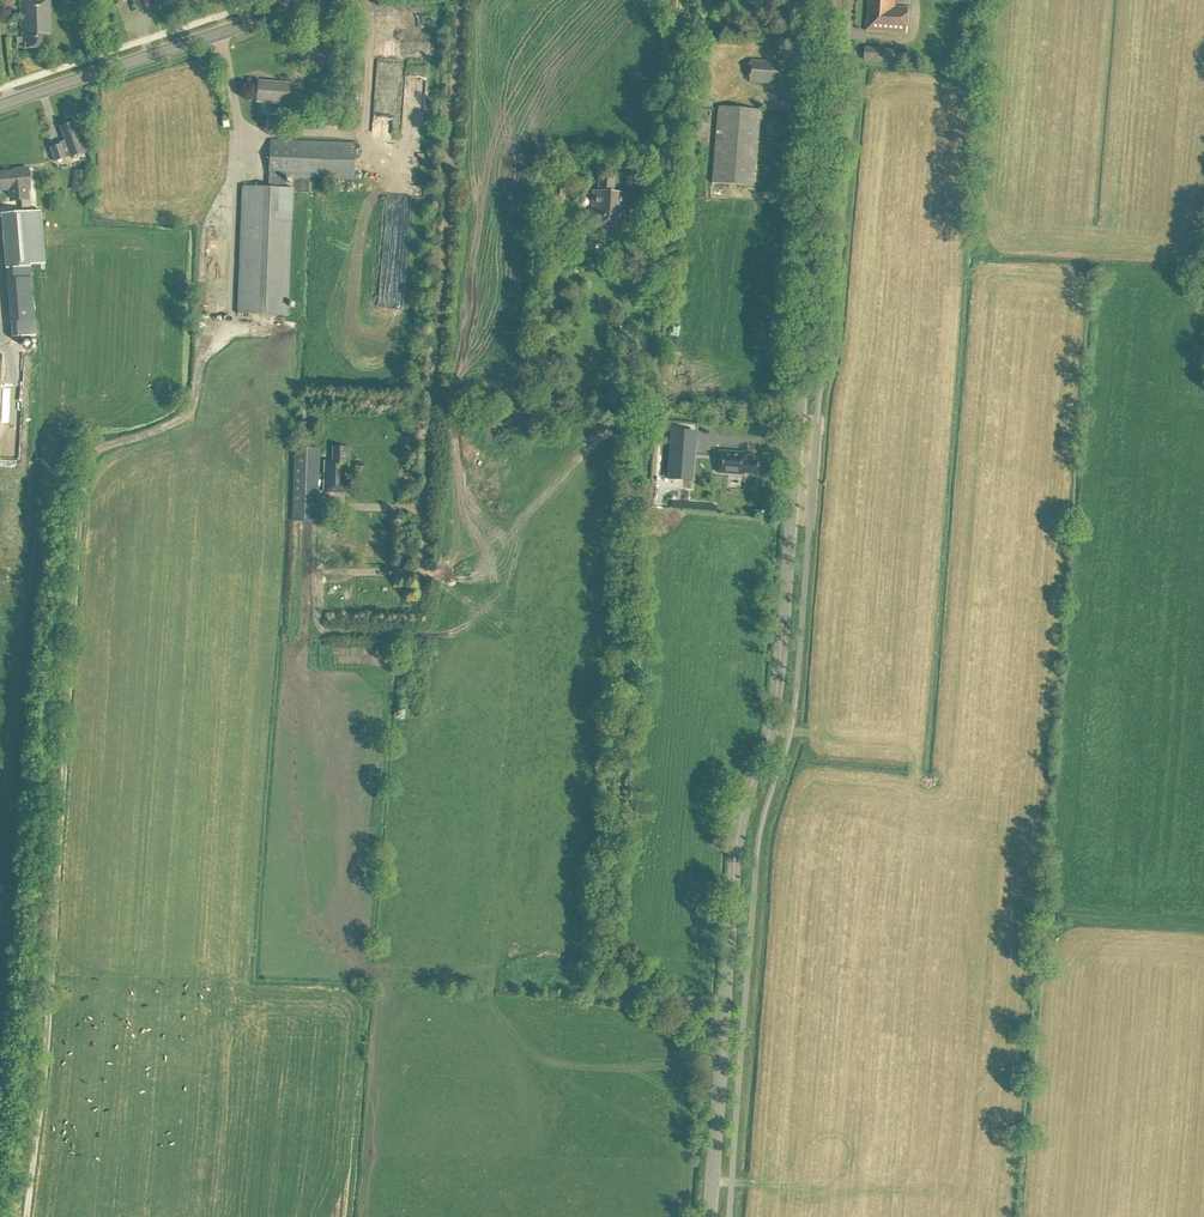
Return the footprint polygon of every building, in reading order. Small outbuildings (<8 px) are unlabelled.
[(22,39),(16,39),(16,45),(25,44),(25,49),(48,48),(47,35),(51,35),(50,0),(40,1),(40,0),(20,0),(21,34),(22,34),(22,39)] [(866,31),(908,34),(909,8),(895,7),(895,0),(869,0),(866,31)] [(866,47),(865,61),(892,63),(894,49),(866,47)] [(769,84),(769,82),(783,83),(784,65),(771,64),(771,62),(752,60),(750,83),(769,84)] [(302,100),(288,99),(289,84),(258,82),(257,102),(271,103),(270,113),(278,114),(278,104),(288,105),(287,115),(300,116),(302,100)] [(718,107),(712,183),(754,187),(760,110),(718,107)] [(687,129),(701,131),(702,121),(688,120),(687,129)] [(73,123),(60,128),(66,143),(50,149),(55,162),(70,157),(70,158),(85,153),(82,142),(80,143),(73,123)] [(242,187),(238,281),(237,314),(288,316),(293,189),(285,188),(285,178),(354,180),(356,143),(270,140),(268,188),(242,187)] [(28,168),(18,170),(18,171),(0,173),(0,180),(1,191),(7,190),(9,203),(30,201),(28,188),(30,188),(28,168)] [(84,194),(87,173),(74,171),(72,192),(84,194)] [(598,191),(593,191),(590,228),(600,229),(600,230),(622,231),(625,193),(613,192),(614,177),(599,176),(599,178),(597,178),(596,183),(598,183),(598,191)] [(549,204),(562,205),(563,200),(564,200),(565,189),(564,189),(564,183),(551,182),(549,204)] [(30,265),(45,264),(41,211),(1,214),(10,323),(34,321),(30,265)] [(549,227),(550,244),(564,243),(563,227),(549,227)] [(672,421),(667,469),(692,471),(696,423),(672,421)] [(345,491),(346,470),(348,470),(349,448),(333,447),(332,461),(324,461),(324,490),(345,491)] [(296,449),(293,521),(313,522),(315,450),(296,449)] [(748,454),(720,451),(718,473),(744,475),(744,474),(757,475),(758,461),(748,460),(748,454)] [(698,496),(697,505),(705,506),(706,497),(698,496)] [(325,508),(318,508),(317,520),(325,520),(325,508)]
